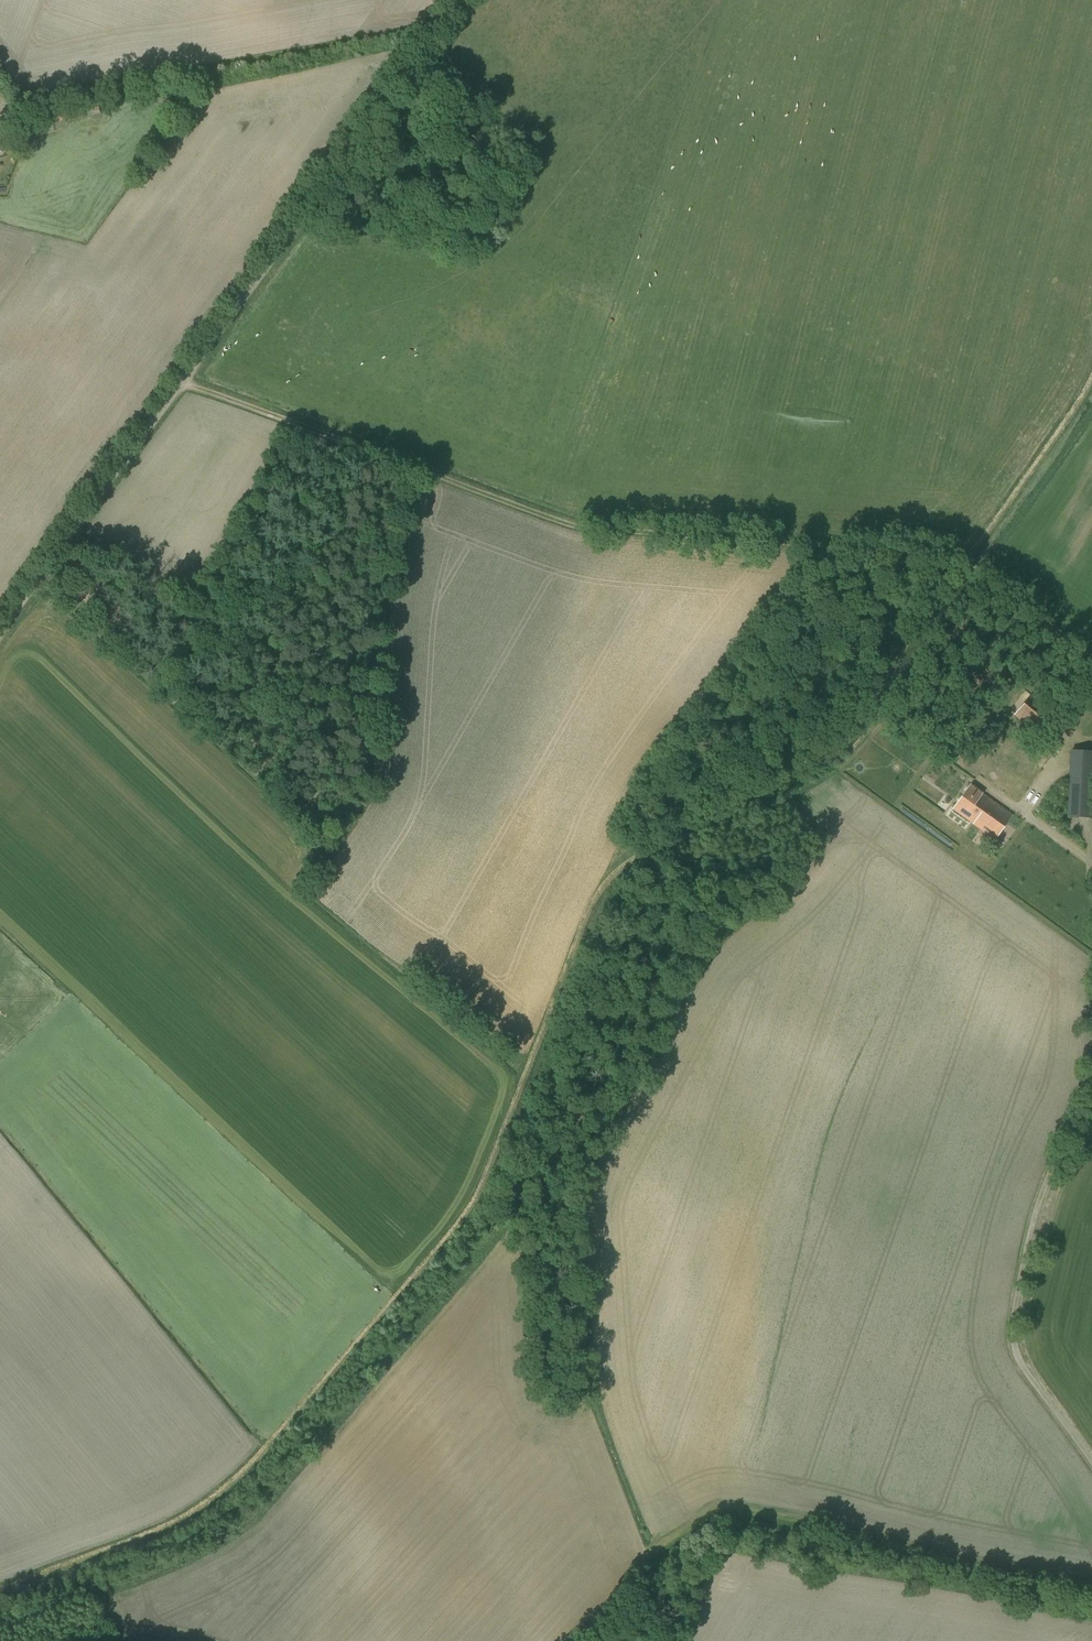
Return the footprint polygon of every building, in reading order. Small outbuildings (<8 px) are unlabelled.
[(40,131),(39,122),(38,116),(24,118),(25,125),(26,134),(40,131)] [(1033,693),(1014,715),(1042,739),(1061,717),(1033,693)] [(1067,817),(1091,818),(1091,751),(1071,750),(1067,817)] [(953,809),(995,840),(1013,816),(970,785),(953,809)]
